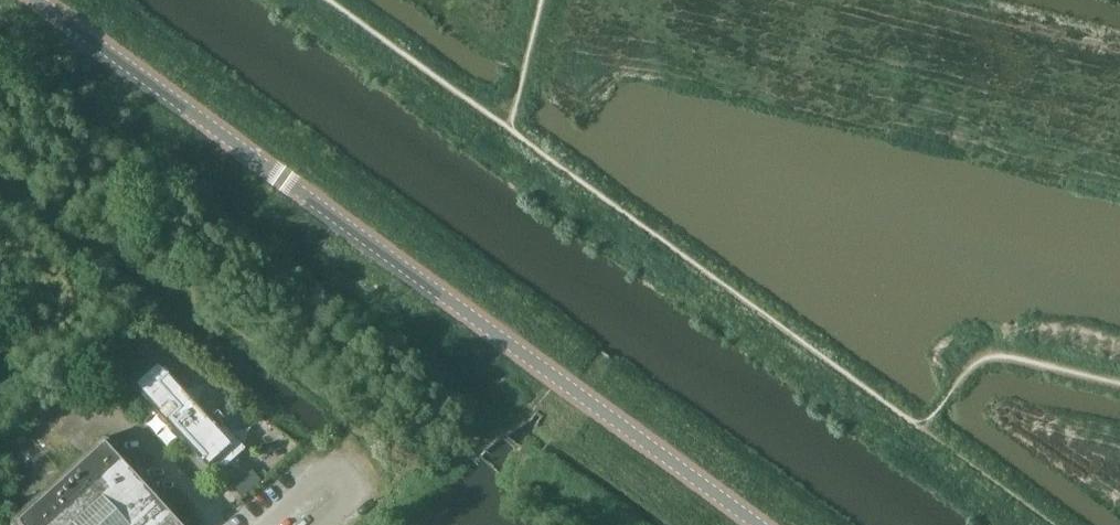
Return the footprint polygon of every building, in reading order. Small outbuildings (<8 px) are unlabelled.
[(223,427),(213,416),(208,421),(156,364),(134,385),(207,465),(215,457),(224,466),(229,462),(228,461),(237,453),(238,453),(243,449),(232,437),(232,438),(222,427),(223,427)] [(185,524),(109,441),(105,439),(102,439),(100,439),(99,440),(13,518),(11,520),(11,522),(11,524),(185,524)]
